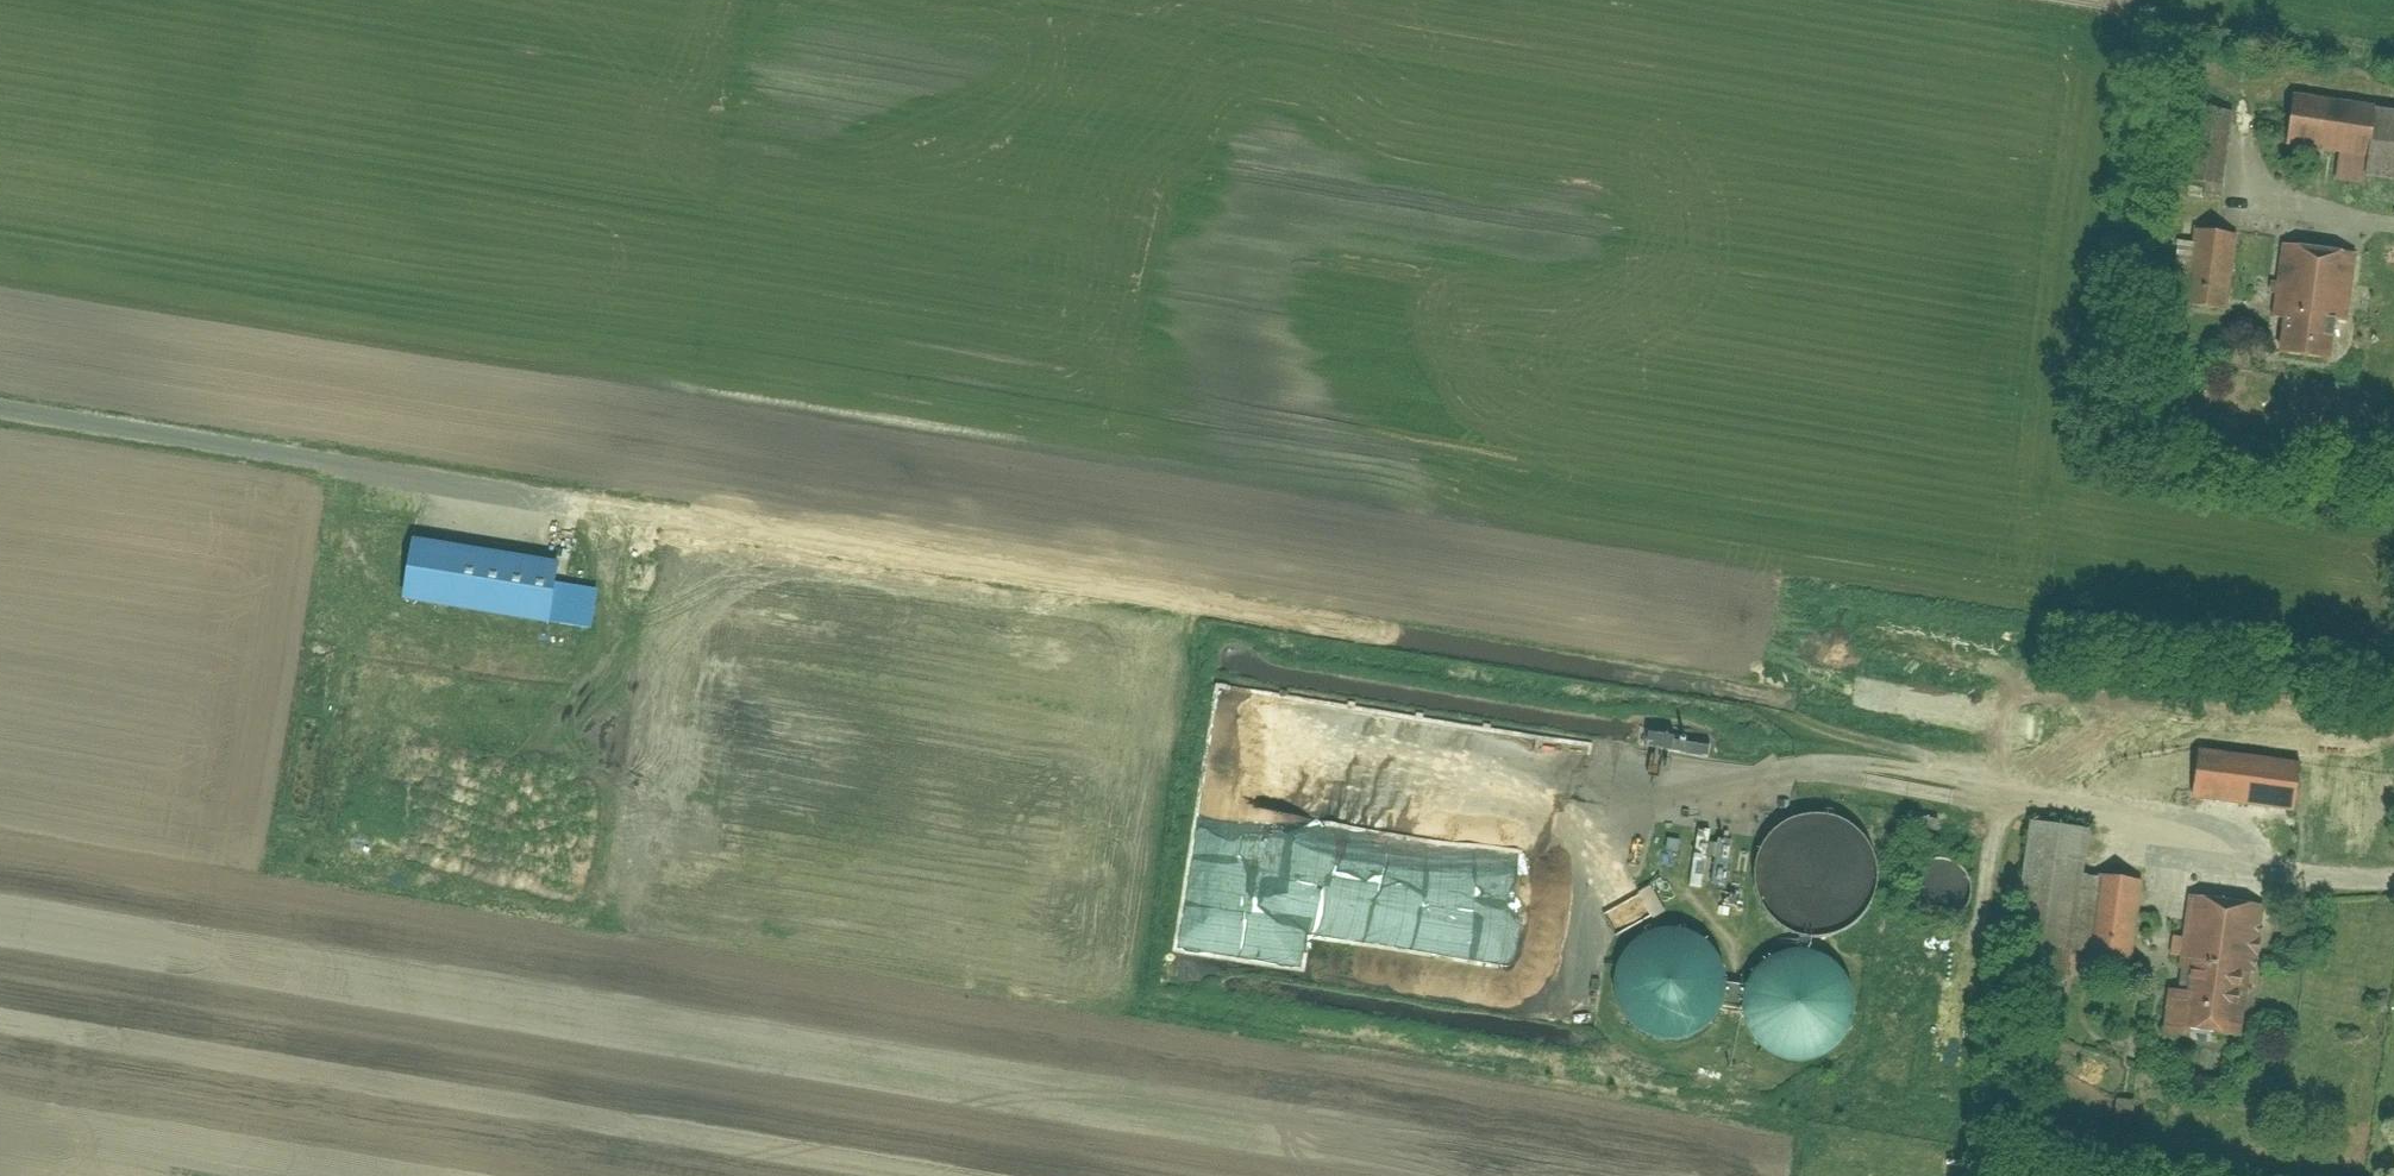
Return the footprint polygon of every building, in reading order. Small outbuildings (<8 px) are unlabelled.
[(2374,108),(2292,97),(2285,150),(2366,161),(2373,111),(2374,108)] [(2232,114),(2194,109),(2183,183),(2221,189),(2232,114)] [(2373,111),(2366,161),(2364,181),(2393,185),(2393,114),(2373,111)] [(2236,238),(2193,232),(2191,246),(2176,244),(2172,276),(2158,274),(2153,313),(2188,318),(2189,309),(2227,314),(2236,238)] [(2356,256),(2281,246),(2271,321),(2282,322),(2277,357),(2330,364),(2336,325),(2347,326),(2356,256)] [(559,558),(410,535),(400,597),(550,620),(559,558)] [(1268,707),(1229,701),(1221,751),(1237,754),(1231,789),(1274,796),(1280,757),(1322,764),(1327,736),(1348,739),(1353,706),(1271,693),(1268,707)] [(2299,731),(2044,699),(2034,777),(2289,809),(2299,731)] [(2079,827),(2022,821),(2006,986),(2063,992),(2067,950),(2086,953),(2093,876),(2074,874),(2079,827)] [(1699,837),(1701,880),(1726,879),(1724,836),(1699,837)] [(2138,880),(2093,876),(2086,953),(2130,957),(2138,880)] [(1646,894),(1609,914),(1621,936),(1657,916),(1646,894)] [(2261,903),(2184,895),(2177,967),(2186,968),(2184,990),(2165,989),(2161,1034),(2180,1036),(2181,1028),(2238,1034),(2245,969),(2254,970),(2261,903)] [(1646,1038),(1661,1041),(1677,1041),(1691,1035),(1704,1026),(1713,1014),(1719,999),(1720,984),(1717,969),(1710,955),(1699,944),(1686,936),(1670,933),(1655,933),(1640,939),(1628,948),(1618,960),(1612,975),(1611,990),(1614,1005),(1621,1019),(1632,1030),(1646,1038)] [(1781,1058),(1797,1061),(1812,1059),(1827,1053),(1839,1043),(1848,1030),(1853,1015),(1854,999),(1850,984),(1842,970),(1830,960),(1816,953),(1801,950),(1785,951),(1770,958),(1758,967),(1749,980),(1744,995),(1743,1011),(1747,1026),(1755,1040),(1767,1051),(1781,1058)]
